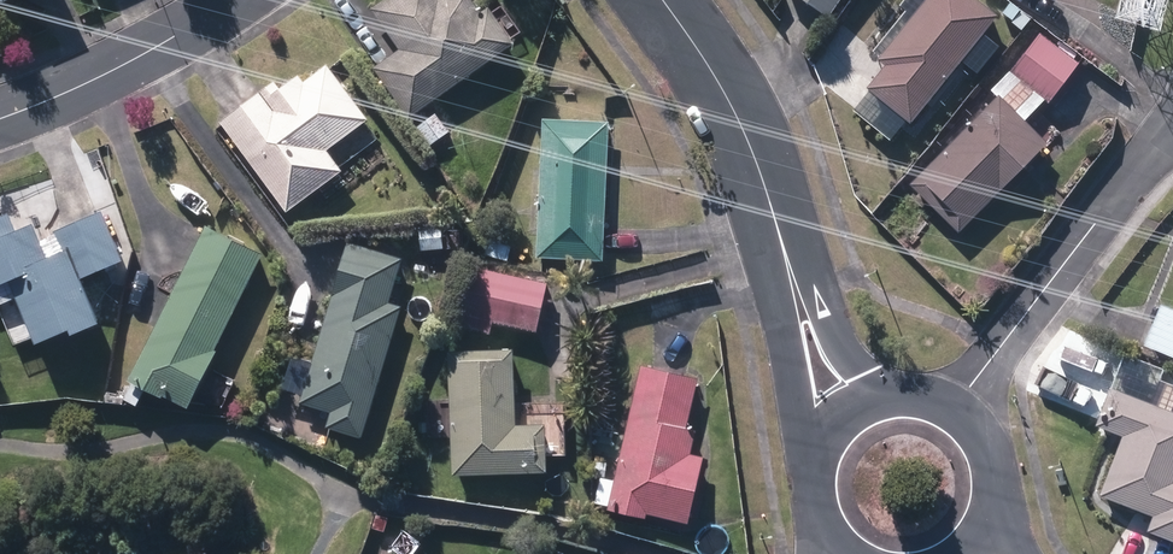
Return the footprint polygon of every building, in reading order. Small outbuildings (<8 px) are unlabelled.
[(5,8),(21,0),(1,0),(5,8)] [(410,122),(514,49),(488,12),(481,17),(469,0),(391,0),(372,13),(401,54),(375,72),(410,122)] [(829,21),(843,0),(798,0),(829,21)] [(911,127),(998,20),(973,0),(929,0),(877,64),(886,70),(868,92),(911,127)] [(1012,27),(1023,35),(1032,23),(1021,14),(1012,27)] [(1010,76),(1051,106),(1080,67),(1039,37),(1010,76)] [(222,127),(287,217),(344,176),(339,170),(376,143),(364,128),(369,125),(328,70),(304,87),(299,80),(280,93),(276,87),(222,127)] [(911,191),(960,237),(999,196),(1001,197),(1048,147),(999,100),(911,191)] [(417,131),(431,151),(450,138),(436,118),(417,131)] [(538,261),(602,265),(609,127),(545,123),(538,261)] [(37,349),(70,335),(72,341),(99,329),(80,285),(123,266),(101,215),(54,236),(63,256),(60,258),(55,247),(43,252),(33,228),(16,235),(8,218),(0,221),(0,311),(17,303),(37,349)] [(158,401),(183,414),(211,358),(209,357),(258,261),(201,233),(123,388),(127,390),(122,401),(134,407),(140,396),(156,405),(158,401)] [(420,235),(420,256),(443,254),(442,235),(420,235)] [(486,259),(508,264),(512,250),(489,245),(486,259)] [(327,431),(362,442),(402,311),(389,307),(402,263),(348,246),(310,373),(302,371),(296,393),(303,394),(300,407),(332,416),(327,431)] [(459,330),(491,337),(493,326),(537,336),(548,288),(472,271),(459,330)] [(1172,361),(1172,313),(1162,308),(1145,350),(1172,361)] [(450,358),(453,480),(547,477),(546,430),(516,431),(513,355),(450,358)] [(647,517),(687,526),(703,463),(689,460),(695,435),(686,433),(698,382),(643,368),(607,515),(645,524),(647,517)] [(1172,546),(1172,417),(1111,393),(1097,430),(1124,440),(1101,500),(1155,521),(1149,536),(1172,546)] [(594,480),(607,482),(608,465),(595,464),(594,480)] [(538,479),(514,480),(514,493),(538,492),(538,479)] [(370,530),(382,534),(387,521),(376,517),(370,530)]
